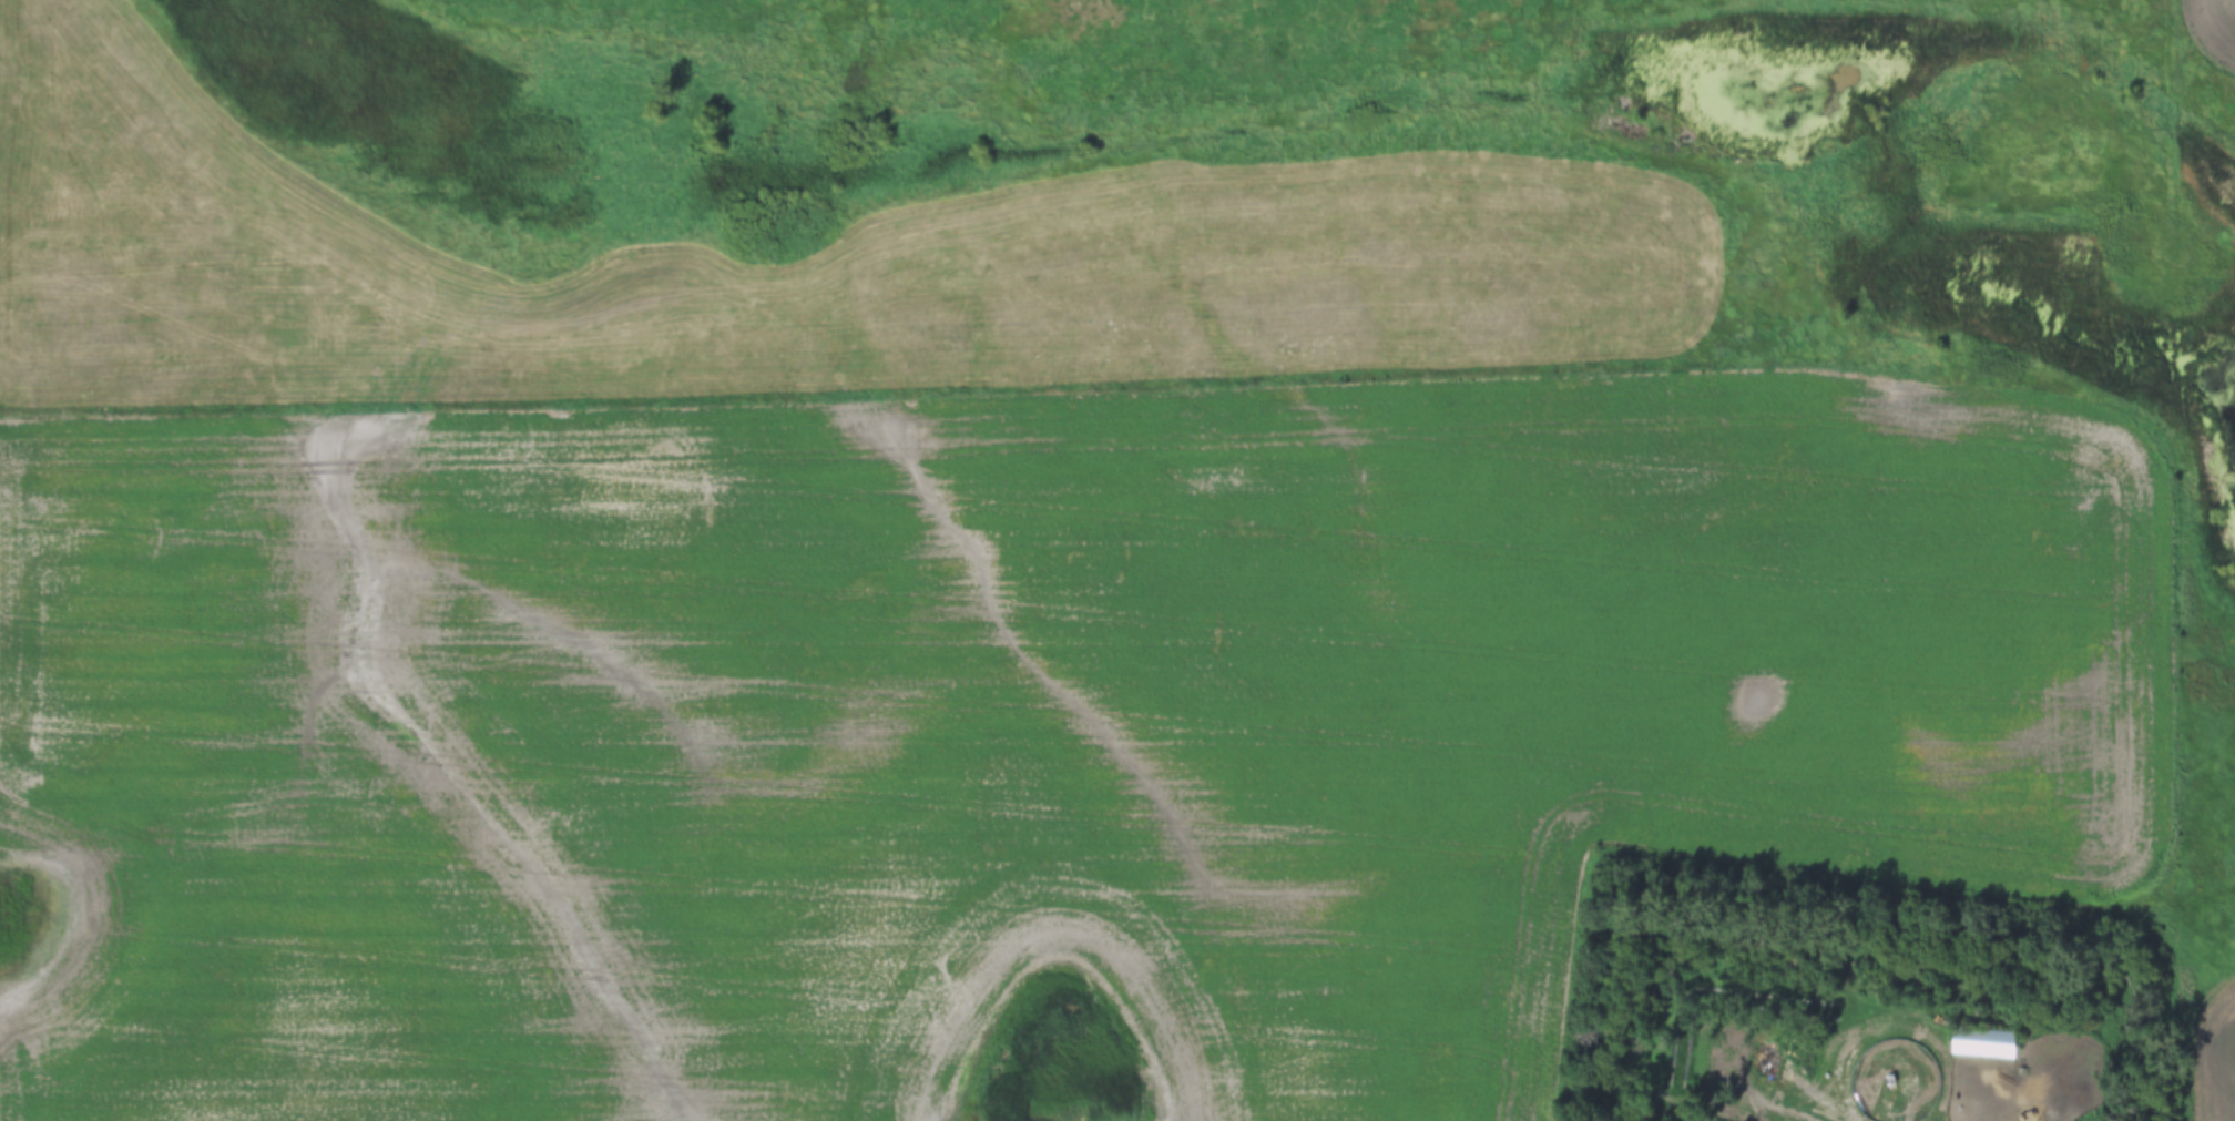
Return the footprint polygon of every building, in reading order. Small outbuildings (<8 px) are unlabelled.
[(2015,1033),(1952,1028),(1950,1056),(2014,1060),(2015,1033)]
